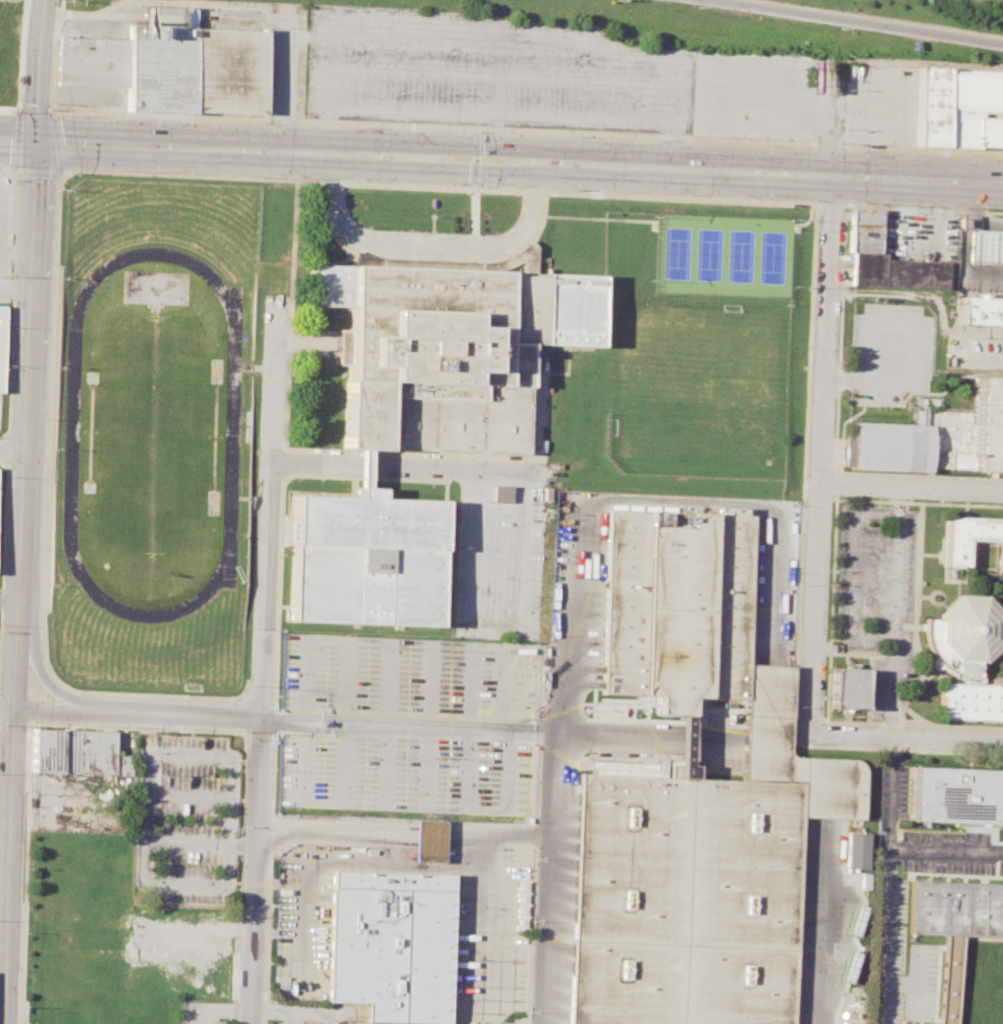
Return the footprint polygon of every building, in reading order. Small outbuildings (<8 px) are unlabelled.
[(54,82),(126,85),(125,109),(261,114),(264,29),(127,24),(126,38),(56,35),(54,82)] [(922,68),(1002,72),(1002,149),(919,146),(922,68)] [(851,210),(849,253),(880,255),(882,211),(851,210)] [(1002,266),(1002,233),(967,231),(965,264),(1002,266)] [(533,242),(523,242),(523,249),(515,249),(515,263),(518,263),(518,275),(533,275),(533,242)] [(949,263),(949,275),(948,290),(853,286),(854,254),(887,255),(886,260),(949,263)] [(340,443),(346,309),(308,308),(310,266),(601,279),(598,344),(529,340),(524,452),(340,443)] [(964,298),(1002,299),(1002,325),(963,324),(964,298)] [(1002,372),(1002,348),(982,347),(980,371),(1002,372)] [(979,379),(1002,380),(1002,474),(975,473),(976,454),(932,452),(931,475),(854,471),(853,468),(844,467),(845,440),(854,440),(855,423),(921,426),(922,411),(977,414),(979,379)] [(285,621),(436,626),(438,559),(441,499),(378,497),(378,486),(354,485),(354,496),(289,493),(285,621)] [(491,502),(510,503),(510,485),(491,485),(491,502)] [(610,510),(721,515),(721,508),(748,508),(748,515),(753,516),(747,701),(691,698),(691,717),(656,715),(657,697),(602,695),(610,510)] [(1002,573),(1002,518),(967,517),(963,517),(945,517),(945,537),(944,566),(967,567),(967,540),(999,542),(997,570),(1002,573)] [(988,660),(1002,646),(1002,612),(988,595),(960,595),(956,598),(947,606),(944,608),(939,613),(939,619),(925,618),(925,624),(924,629),(925,633),(926,642),(929,649),(933,657),(929,660),(927,661),(932,667),(935,670),(939,667),(942,669),(947,672),(953,675),(953,683),(943,683),(939,683),(938,718),(1002,721),(1002,686),(978,685),(979,679),(979,675),(979,663),(985,663),(988,660)] [(862,710),(850,709),(846,709),(842,709),(837,709),(830,709),(831,668),(859,669),(863,669),(863,688),(862,692),(862,710)] [(32,728),(114,731),(113,755),(129,755),(129,776),(31,772),(32,728)] [(914,765),(912,817),(1002,822),(1002,769),(914,765)] [(800,783),(580,774),(570,1023),(790,1023),(800,783)] [(442,863),(444,820),(414,820),(412,862),(442,863)] [(844,832),(866,833),(865,869),(843,869),(844,832)] [(451,874),(330,869),(324,1003),(346,1004),(364,1005),(364,1023),(345,1021),(345,1023),(444,1023),(451,874)] [(1000,937),(1002,883),(910,878),(907,932),(1000,937)] [(514,928),(524,928),(526,881),(516,881),(514,928)] [(845,932),(855,936),(864,911),(853,907),(845,932)] [(839,980),(851,982),(857,953),(845,950),(839,980)]
